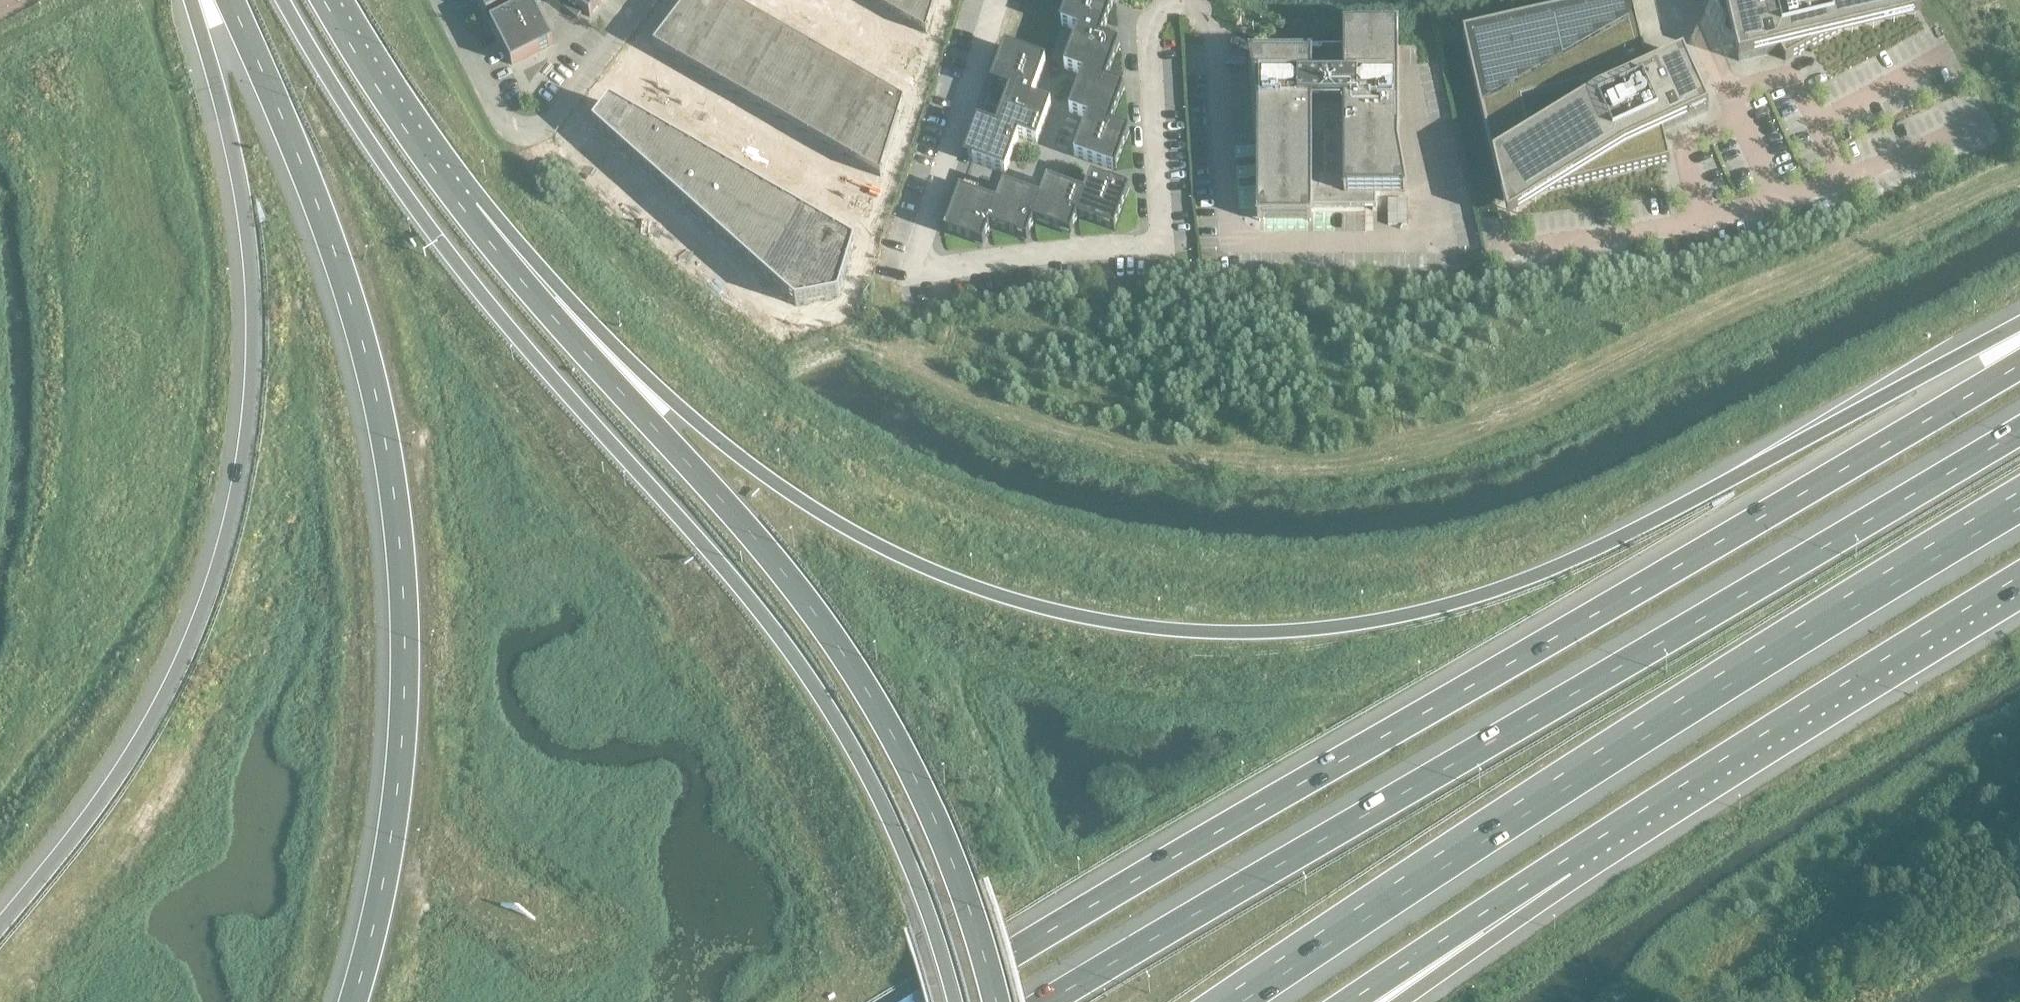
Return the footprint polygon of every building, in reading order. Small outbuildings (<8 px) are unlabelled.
[(487,16),(520,0),(479,0),(487,16)] [(590,18),(604,0),(568,0),(590,18)] [(663,52),(889,182),(913,108),(725,0),(703,0),(663,52)] [(935,39),(947,0),(867,0),(935,39)] [(1110,0),(1069,0),(1060,25),(1078,32),(1078,31),(1101,40),(1101,39),(1115,2),(1110,0)] [(1507,216),(1552,190),(1670,162),(1663,132),(1709,112),(1701,94),(1702,93),(1703,92),(1703,91),(1704,90),(1704,89),(1703,88),(1703,87),(1702,86),(1702,85),(1700,85),(1698,84),(1697,85),(1684,56),(1649,72),(1632,0),(1608,0),(1464,34),(1507,216)] [(1729,21),(1728,22),(1727,23),(1726,24),(1726,25),(1726,26),(1726,27),(1726,28),(1727,29),(1727,30),(1728,30),(1730,31),(1731,31),(1732,31),(1739,62),(1781,52),(1786,61),(1856,23),(1916,8),(1912,0),(1734,0),(1725,2),(1729,21)] [(554,44),(533,3),(491,24),(512,65),(554,44)] [(1101,40),(1078,31),(1078,32),(1064,69),(1083,75),(1069,113),(1088,119),(1111,127),(1111,126),(1125,89),(1106,82),(1120,45),(1101,39),(1101,40)] [(1345,32),(1345,47),(1280,47),(1280,50),(1279,50),(1277,51),(1276,51),(1275,52),(1274,54),(1273,55),(1273,56),(1273,58),(1251,58),(1250,58),(1258,105),(1258,120),(1255,120),(1255,206),(1258,206),(1258,222),(1312,222),(1312,208),(1376,208),(1376,196),(1405,196),(1406,196),(1398,149),(1398,134),(1401,134),(1401,48),(1398,48),(1398,32),(1345,32)] [(1046,62),(1005,47),(991,85),(1009,92),(1003,110),(1044,125),(1051,106),(1033,99),(1046,62)] [(619,109),(602,131),(804,311),(848,303),(864,250),(619,109)] [(1044,125),(1003,110),(996,128),(978,121),(964,159),(1005,175),(1019,137),(1037,144),(1044,125)] [(2011,118),(2003,122),(2006,127),(2013,124),(2011,118)] [(1111,127),(1088,119),(1074,156),(1116,171),(1130,133),(1111,126),(1111,127)] [(1129,191),(1091,177),(1084,195),(1085,195),(1077,218),(1077,219),(1114,232),(1129,191)] [(1085,195),(1084,195),(1047,182),(1041,200),(1033,223),(1034,224),(1071,237),(1077,219),(1077,218),(1085,195)] [(1041,200),(1004,187),(997,205),(989,228),(990,229),(1027,242),(1034,224),(1033,223),(1041,200)] [(997,205),(960,192),(945,233),(983,247),(990,229),(989,228),(997,205)]
